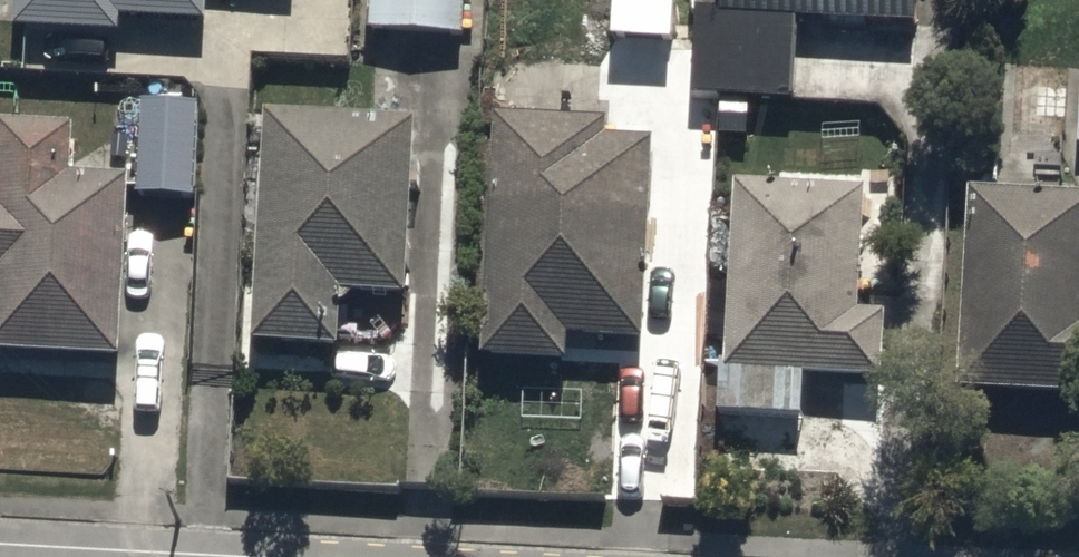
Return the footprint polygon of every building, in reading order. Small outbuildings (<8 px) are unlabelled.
[(17,38),(122,42),(122,24),(208,26),(209,0),(19,0),(17,38)] [(373,37),(463,40),(465,0),(375,0),(373,37)] [(612,48),(674,49),(675,0),(614,0),(612,48)] [(701,93),(792,98),(796,19),(921,25),(922,0),(705,0),(701,93)] [(410,113),(270,107),(259,349),(399,356),(410,113)] [(654,118),(501,114),(483,359),(635,370),(654,118)] [(196,116),(140,115),(138,207),(194,208),(196,116)] [(0,121),(0,361),(123,366),(131,182),(72,180),(74,124),(0,121)] [(969,185),(958,389),(1078,395),(1078,195),(969,185)] [(861,195),(733,191),(727,424),(806,426),(808,383),(885,385),(887,323),(857,322),(861,195)]
